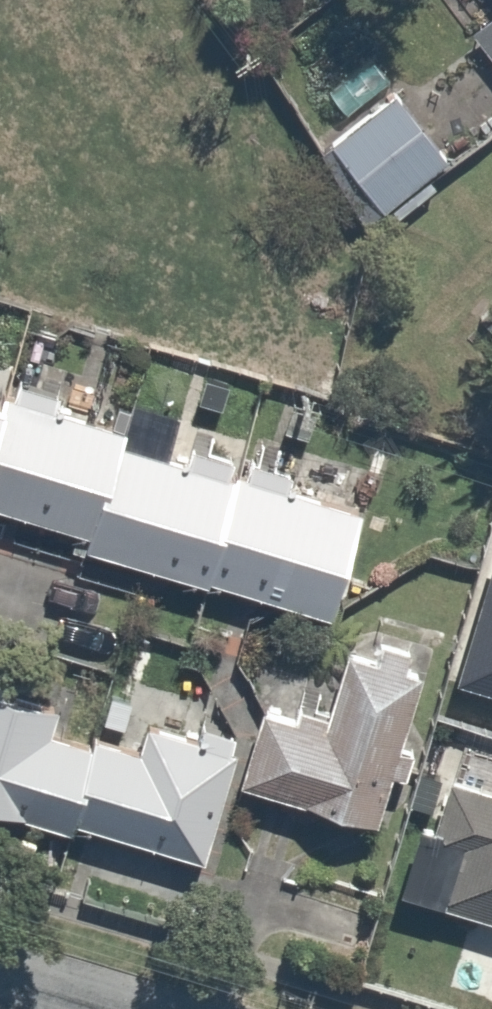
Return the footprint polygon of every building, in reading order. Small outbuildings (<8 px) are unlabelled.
[(465,25),(491,60),(491,4),(465,25)] [(441,158),(382,89),(322,140),(380,209),(441,158)] [(110,419),(0,388),(0,502),(80,525),(110,419)] [(184,566),(218,450),(110,419),(80,525),(77,535),(184,566)] [(218,450),(184,566),(330,608),(363,492),(218,450)] [(410,663),(334,644),(319,709),(251,692),(229,780),(373,815),(410,663)] [(12,808),(15,798),(196,853),(235,725),(152,699),(139,742),(51,715),(64,672),(0,653),(0,804),(12,808)] [(430,775),(396,898),(491,924),(491,792),(430,775)]
